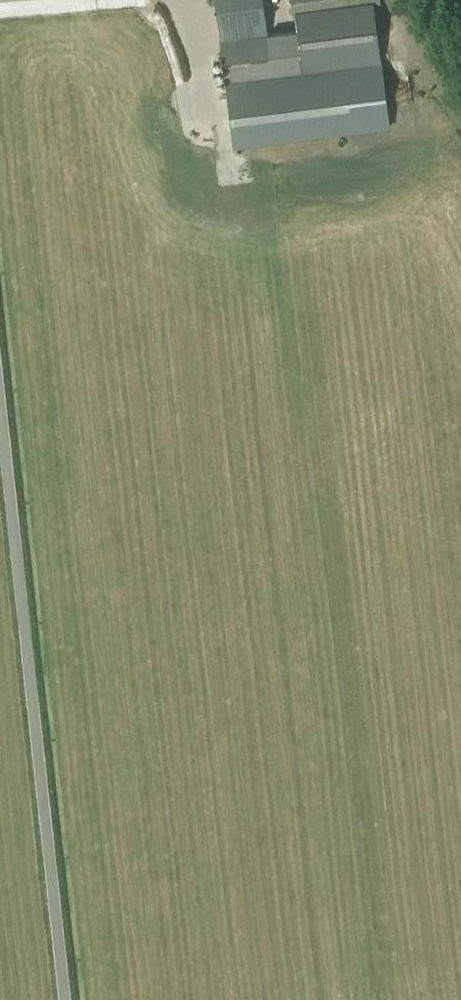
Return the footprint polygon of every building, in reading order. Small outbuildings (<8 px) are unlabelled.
[(86,0),(38,0),(38,9),(86,10),(86,0)] [(265,19),(262,0),(215,0),(233,147),(388,127),(374,20),(266,33),(265,19)] [(380,4),(379,0),(291,0),(293,17),(380,4)]
